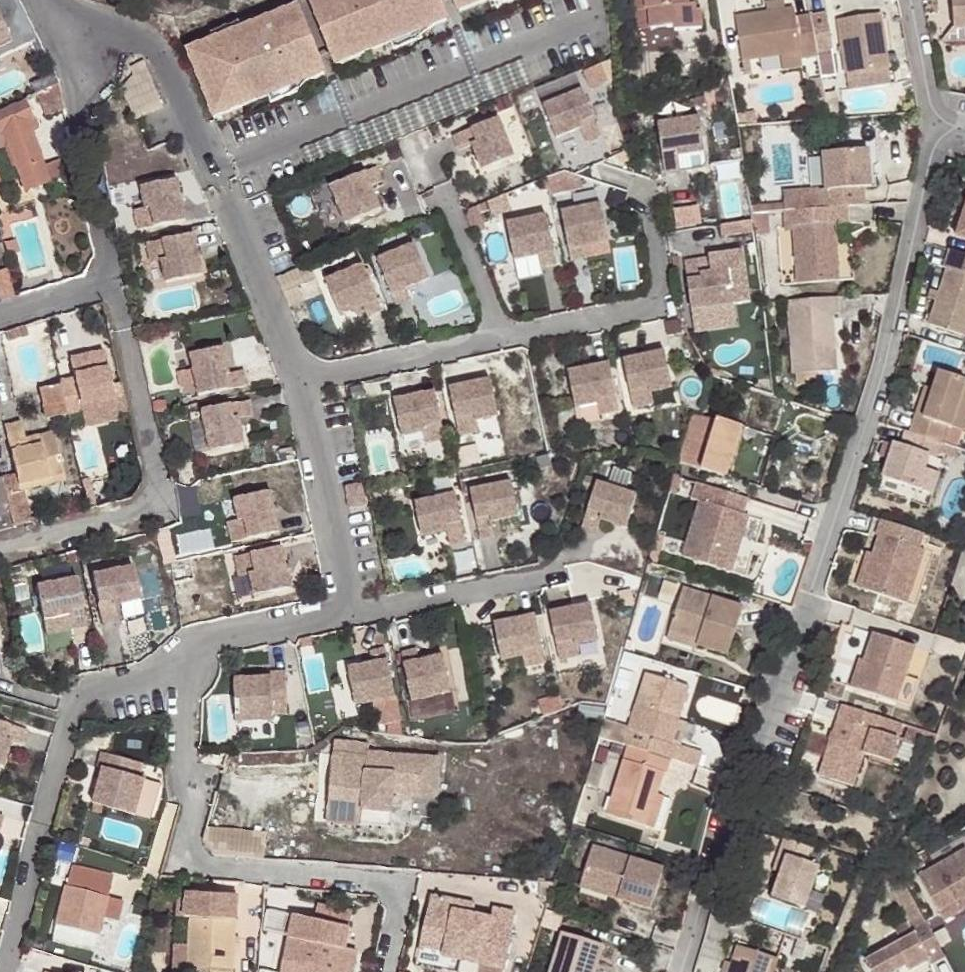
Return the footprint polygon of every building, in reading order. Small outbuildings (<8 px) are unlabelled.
[(329,57),(357,45),(359,51),(413,29),(411,23),(439,12),(434,0),(306,0),(329,57)] [(639,29),(652,28),(649,8),(646,8),(646,0),(636,0),(639,29)] [(646,8),(649,8),(652,28),(674,27),(675,31),(703,29),(701,11),(696,11),(695,4),(689,4),(689,0),(646,0),(646,8)] [(767,11),(785,8),(784,0),(778,0),(766,2),(767,11)] [(954,28),(964,27),(964,0),(952,0),(954,28)] [(292,6),(182,50),(206,110),(234,98),(236,104),(290,82),(289,77),(316,65),(292,6)] [(800,58),(817,55),(810,14),(796,16),(794,7),(785,8),(767,11),(736,15),(742,58),(743,58),(744,65),(751,64),(749,57),(779,53),(799,50),(800,58)] [(840,19),(846,74),(889,69),(883,13),(840,19)] [(954,28),(941,39),(964,38),(964,27),(954,28)] [(799,50),(779,53),(781,68),(801,65),(800,58),(799,50)] [(602,57),(590,62),(596,77),(608,74),(602,57)] [(132,123),(162,111),(144,66),(114,78),(132,123)] [(889,69),(846,74),(848,88),(890,83),(889,69)] [(570,70),(532,86),(552,136),(576,126),(582,140),(597,134),(570,70)] [(821,77),(810,78),(814,100),(825,98),(821,77)] [(58,84),(40,94),(50,116),(63,112),(58,84)] [(26,123),(30,121),(23,103),(0,113),(0,139),(2,145),(20,193),(48,185),(46,179),(39,159),(26,123)] [(751,111),(731,112),(732,125),(751,124),(751,111)] [(494,116),(448,135),(453,149),(467,144),(477,168),(510,155),(494,116)] [(696,117),(654,123),(660,172),(676,170),(674,155),(700,152),(696,117)] [(815,190),(816,208),(844,205),(861,204),(860,188),(869,187),(867,150),(820,153),(822,189),(815,190)] [(56,153),(39,159),(46,179),(63,173),(56,153)] [(372,166),(325,185),(340,222),(376,208),(367,185),(378,180),(372,166)] [(561,169),(540,177),(545,189),(546,193),(581,187),(580,175),(561,169)] [(174,179),(137,186),(141,207),(130,210),(135,229),(182,220),(174,179)] [(815,190),(780,193),(781,210),(816,208),(815,190)] [(460,215),(467,233),(480,227),(473,210),(484,206),(482,200),(463,208),(460,215)] [(596,202),(557,211),(567,260),(582,257),(580,245),(604,240),(596,202)] [(846,221),(844,205),(816,208),(781,210),(780,211),(781,227),(789,226),(793,283),(836,280),(832,223),(846,221)] [(542,214),(503,222),(510,259),(535,254),(537,266),(552,263),(542,214)] [(720,225),(719,236),(748,238),(749,227),(720,225)] [(191,233),(143,243),(147,262),(158,260),(162,281),(200,274),(191,233)] [(411,242),(373,257),(391,304),(406,298),(401,286),(425,277),(411,242)] [(6,245),(9,259),(20,256),(17,243),(6,245)] [(946,249),(940,268),(944,270),(937,290),(934,299),(925,325),(960,336),(964,321),(964,256),(946,249)] [(695,255),(679,257),(686,307),(728,301),(723,266),(697,270),(695,255)] [(359,263),(321,278),(335,313),(358,304),(363,315),(377,309),(359,263)] [(13,298),(6,271),(0,273),(0,302),(13,298)] [(925,296),(934,299),(937,290),(928,287),(925,296)] [(838,297),(788,300),(793,373),(836,370),(833,313),(840,313),(838,297)] [(23,328),(3,334),(7,344),(26,338),(23,328)] [(221,345),(187,353),(195,394),(245,384),(241,368),(227,372),(221,345)] [(660,349),(619,357),(629,405),(649,401),(647,390),(668,385),(660,349)] [(103,353),(69,360),(73,381),(59,384),(60,388),(66,417),(81,413),(80,407),(113,400),(112,394),(103,353)] [(69,360),(54,364),(59,384),(73,381),(69,360)] [(604,360),(564,369),(571,405),(593,401),(595,412),(614,408),(604,360)] [(940,442),(946,424),(961,430),(964,419),(964,381),(938,371),(933,389),(924,416),(916,414),(909,433),(940,442)] [(486,377),(445,386),(455,433),(475,429),(472,418),(494,414),(486,377)] [(924,416),(933,389),(925,386),(916,414),(924,416)] [(66,417),(60,388),(40,392),(46,422),(66,418),(66,417)] [(431,389),(389,397),(397,434),(418,429),(421,440),(440,436),(431,389)] [(113,400),(80,407),(81,413),(84,425),(117,418),(116,414),(125,413),(121,392),(112,394),(113,400)] [(247,398),(199,409),(207,450),(242,443),(236,417),(251,414),(247,398)] [(699,472),(711,421),(689,415),(676,467),(699,472)] [(716,417),(701,468),(727,476),(743,426),(716,417)] [(21,492),(53,484),(51,479),(66,475),(55,432),(39,436),(41,444),(27,447),(25,439),(21,423),(5,427),(21,492)] [(909,433),(903,431),(898,446),(891,444),(889,448),(885,461),(879,478),(931,496),(938,477),(923,471),(927,457),(935,460),(937,450),(940,442),(909,433)] [(39,436),(25,439),(27,447),(41,444),(39,436)] [(956,447),(940,442),(937,450),(954,454),(956,447)] [(876,458),(885,461),(889,448),(881,445),(876,458)] [(51,479),(53,484),(67,481),(66,475),(51,479)] [(467,488),(477,537),(493,534),(490,520),(515,514),(508,479),(467,488)] [(633,492),(593,479),(577,527),(593,531),(597,517),(622,526),(633,492)] [(11,517),(7,500),(3,481),(0,482),(0,519),(11,517)] [(358,481),(341,484),(345,507),(362,503),(358,481)] [(748,499),(710,487),(704,504),(700,502),(682,557),(731,573),(749,518),(743,516),(748,499)] [(268,489),(232,497),(236,518),(225,521),(229,540),(277,530),(268,489)] [(452,491),(411,500),(418,534),(444,529),(447,544),(463,540),(452,491)] [(11,517),(13,525),(27,522),(21,497),(7,500),(11,517)] [(925,534),(882,522),(871,553),(874,554),(862,589),(917,607),(934,557),(925,554),(919,553),(925,534)] [(925,554),(931,536),(925,534),(919,553),(925,554)] [(280,545),(232,555),(237,574),(247,572),(252,593),(289,586),(280,545)] [(874,554),(871,553),(869,551),(857,587),(862,589),(874,554)] [(130,564),(88,572),(99,621),(114,618),(111,603),(137,598),(130,564)] [(160,568),(147,571),(152,596),(165,594),(160,568)] [(74,575),(32,584),(40,618),(66,613),(69,628),(84,625),(74,575)] [(682,587),(669,629),(696,639),(695,642),(727,654),(743,606),(682,587)] [(547,609),(557,657),(576,653),(574,642),(595,637),(587,601),(547,609)] [(532,612),(491,621),(499,658),(520,653),(522,664),(542,660),(532,612)] [(696,639),(669,629),(666,636),(694,645),(695,642),(696,639)] [(867,662),(857,690),(898,704),(907,678),(910,668),(891,661),(898,641),(877,634),(867,662)] [(918,648),(898,641),(891,661),(910,668),(918,648)] [(345,665),(352,703),(392,694),(382,646),(367,648),(369,660),(345,665)] [(414,646),(398,650),(409,699),(448,690),(440,653),(416,658),(414,646)] [(854,688),(857,690),(867,662),(863,661),(854,688)] [(268,675),(231,676),(234,720),(285,717),(283,668),(267,669),(268,675)] [(642,675),(620,745),(623,746),(668,759),(695,767),(700,754),(677,746),(667,743),(675,721),(684,688),(642,675)] [(907,678),(898,704),(912,709),(921,683),(907,678)] [(845,706),(821,776),(854,787),(865,755),(872,758),(890,763),(898,740),(903,724),(845,706)] [(7,739),(21,743),(25,728),(0,721),(0,763),(7,739)] [(684,724),(675,721),(667,743),(677,746),(684,724)] [(668,759),(623,746),(602,814),(644,827),(654,796),(660,774),(663,776),(668,759)] [(364,752),(330,749),(328,772),(339,773),(338,790),(327,788),(326,806),(336,807),(335,819),(360,821),(361,806),(390,809),(391,789),(434,793),(437,755),(364,749),(364,752)] [(100,768),(90,803),(132,814),(142,779),(147,764),(99,751),(95,767),(100,768)] [(339,773),(328,772),(327,788),(338,790),(339,773)] [(159,782),(142,779),(132,814),(150,819),(159,782)] [(654,796),(644,827),(658,831),(668,800),(654,796)] [(336,807),(326,806),(325,819),(335,819),(336,807)] [(361,806),(360,821),(388,824),(390,809),(361,806)] [(813,849),(783,839),(779,852),(786,855),(779,872),(771,896),(804,908),(820,867),(808,862),(813,849)] [(594,848),(583,881),(621,893),(618,899),(651,909),(664,869),(594,848)] [(786,855),(779,852),(772,869),(779,872),(786,855)] [(921,876),(942,913),(960,903),(962,901),(960,897),(964,894),(964,852),(921,876)] [(74,866),(71,873),(67,885),(108,897),(112,886),(114,878),(74,866)] [(946,958),(897,867),(888,870),(883,881),(905,920),(893,927),(901,942),(865,961),(871,971),(897,971),(908,966),(911,971),(912,971),(930,963),(931,966),(946,958)] [(621,893),(583,881),(581,888),(618,899),(621,893)] [(110,898),(108,897),(67,885),(65,885),(55,923),(100,936),(105,917),(110,898)] [(459,895),(432,893),(428,943),(453,945),(453,952),(492,955),(514,957),(519,900),(497,898),(496,908),(475,906),(458,905),(459,895)] [(183,920),(185,895),(178,894),(176,919),(183,920)] [(185,895),(183,920),(190,921),(188,948),(187,970),(201,971),(232,971),(234,951),(235,941),(238,899),(185,895)] [(476,896),(459,895),(458,905),(475,906),(476,896)] [(125,902),(110,898),(105,917),(120,922),(125,902)] [(316,901),(313,917),(349,922),(352,907),(316,901)] [(283,971),(354,971),(356,957),(346,945),(349,922),(313,917),(293,913),(283,971)] [(563,932),(550,971),(595,971),(603,945),(563,932)] [(453,945),(428,943),(426,965),(491,970),(492,955),(453,952),(453,945)] [(358,948),(346,945),(356,957),(358,948)] [(777,960),(737,946),(731,962),(728,971),(772,971),(777,960)] [(188,948),(174,947),(173,971),(201,971),(187,970),(188,948)] [(721,971),(728,971),(731,962),(725,959),(721,971)]
